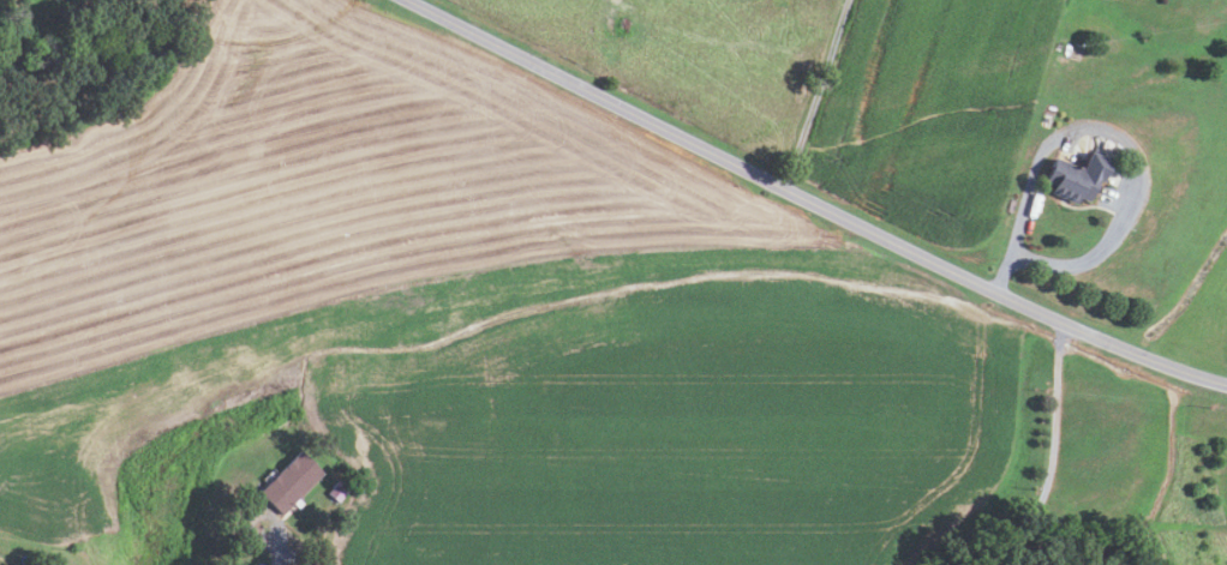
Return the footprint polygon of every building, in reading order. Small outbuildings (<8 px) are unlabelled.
[(1091,151),(1083,169),(1055,156),(1043,181),(1054,187),(1051,192),(1077,204),(1081,197),(1089,202),(1100,180),(1103,182),(1113,161),(1091,151)] [(257,492),(281,515),(322,474),(298,450),(257,492)]
